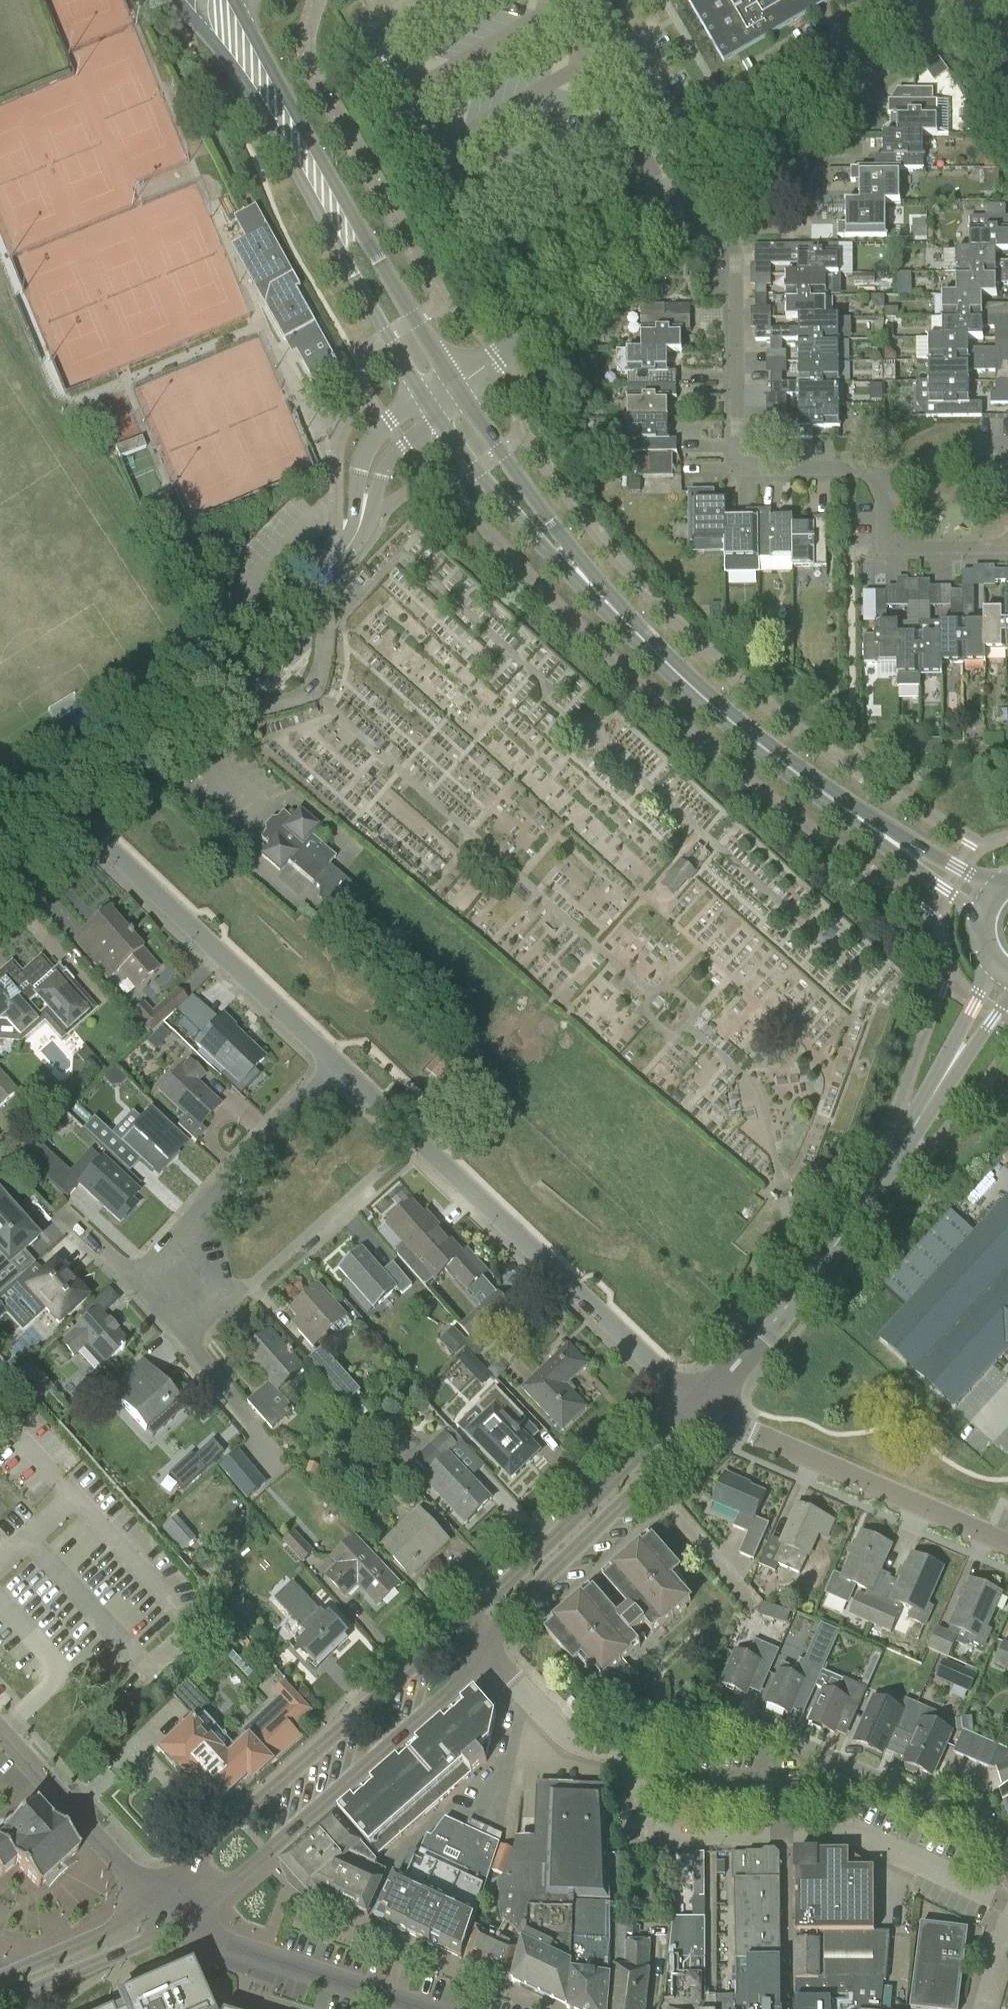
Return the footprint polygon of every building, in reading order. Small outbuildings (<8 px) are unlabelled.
[(722,61),(805,14),(802,7),(814,0),(686,0),(722,61)] [(924,136),(924,137),(937,137),(949,137),(948,102),(937,102),(888,103),(888,116),(896,116),(896,136),(896,137),(924,136)] [(923,170),(924,137),(924,136),(896,137),(896,136),(882,137),(882,159),(873,159),(873,170),(850,171),(923,170)] [(845,203),(900,203),(900,171),(923,170),(850,171),(850,185),(859,185),(859,202),(845,202),(845,203)] [(900,203),(845,203),(845,226),(837,226),(837,238),(886,237),(886,204),(900,204),(900,203)] [(997,253),(1007,253),(1007,217),(1005,217),(1005,205),(985,206),(985,218),(970,218),(970,251),(970,252),(997,252),(997,253)] [(241,215),(236,218),(248,239),(274,286),(271,287),(266,306),(285,341),(293,337),(301,350),(297,352),(311,379),(338,364),(297,289),(301,287),(256,207),(241,215)] [(783,277),(837,277),(836,254),(789,255),(789,245),(755,245),(755,254),(755,265),(750,265),(750,277),(771,277),(771,265),(796,265),(796,276),(783,276),(783,277)] [(997,253),(997,252),(970,252),(970,251),(956,251),(956,275),(1007,275),(1007,263),(997,263),(997,253)] [(852,283),(875,283),(875,274),(852,274),(852,283)] [(956,275),(957,295),(957,296),(982,296),(996,296),(996,284),(1007,284),(1007,275),(956,275)] [(755,299),(767,299),(766,287),(771,286),(771,277),(750,277),(750,287),(755,287),(755,299)] [(783,299),(825,299),(825,278),(837,278),(837,277),(783,277),(783,299)] [(982,296),(957,296),(957,295),(942,295),(943,319),(1007,318),(1007,305),(982,305),(982,296)] [(751,322),(771,321),(771,309),(767,308),(767,299),(755,299),(755,309),(751,309),(751,322)] [(784,321),(837,320),(826,320),(825,299),(783,299),(784,321)] [(641,352),(682,352),(682,331),(690,331),(690,318),(665,318),(665,306),(640,306),(641,352)] [(898,318),(898,307),(885,307),(885,318),(898,318)] [(1007,339),(1007,318),(943,319),(943,339),(928,339),(928,340),(968,339),(982,340),(982,327),(995,328),(995,339),(1007,339)] [(797,343),(837,342),(837,320),(784,321),(784,322),(796,322),(796,330),(782,330),(771,330),(771,321),(751,322),(751,330),(755,330),(755,341),(770,341),(770,343),(782,343),(782,340),(797,340),(797,343)] [(894,338),(894,326),(884,326),(884,338),(894,338)] [(1007,362),(1007,339),(995,339),(995,349),(968,348),(968,339),(928,340),(928,363),(1007,362)] [(797,364),(838,364),(837,342),(797,343),(797,364)] [(766,364),(786,364),(786,352),(782,352),(782,343),(770,343),(770,352),(766,352),(766,364)] [(682,353),(682,352),(641,352),(617,352),(617,369),(621,374),(627,374),(627,386),(676,386),(676,373),(668,373),(668,353),(682,353)] [(970,383),(970,372),(1007,373),(1007,362),(928,363),(929,382),(929,384),(970,383)] [(782,387),(782,384),(782,374),(786,373),(786,364),(766,364),(766,373),(771,374),(771,387),(782,387)] [(797,386),(838,386),(838,364),(797,364),(797,384),(797,386)] [(929,384),(929,382),(916,382),(916,406),(936,405),(936,417),(982,417),(982,404),(970,404),(970,383),(929,384)] [(771,387),(771,395),(766,395),(766,409),(838,409),(838,386),(797,386),(797,384),(782,384),(782,387),(771,387)] [(627,419),(669,419),(669,398),(676,398),(676,386),(627,386),(627,418),(627,419)] [(993,394),(993,405),(1007,405),(1007,394),(993,394)] [(838,409),(766,409),(767,417),(770,417),(771,428),(783,428),(783,440),(812,439),(812,429),(839,429),(838,409)] [(627,419),(627,418),(616,418),(616,438),(620,441),(627,442),(628,454),(677,453),(677,440),(669,440),(669,419),(627,419)] [(119,458),(145,448),(141,438),(115,448),(119,458)] [(725,561),(723,501),(703,501),(703,493),(690,493),(690,543),(690,554),(724,554),(724,561),(725,561)] [(758,560),(758,511),(745,511),(745,519),(724,520),(724,501),(723,501),(725,561),(758,560)] [(791,568),(791,519),(770,519),(770,511),(758,511),(758,560),(758,572),(791,573),(791,568)] [(791,519),(791,568),(826,568),(826,518),(813,518),(813,527),(792,527),(792,519),(791,519)] [(986,663),(984,610),(984,621),(973,621),(973,571),(962,572),(962,592),(962,622),(963,622),(964,663),(986,663)] [(1006,582),(1006,571),(995,571),(995,582),(1006,582)] [(920,676),(919,580),(907,580),(907,623),(898,623),(898,665),(897,664),(897,688),(919,688),(920,676)] [(942,676),(941,622),(930,622),(929,580),(919,580),(920,676),(942,676)] [(898,665),(898,623),(886,623),(886,592),(875,592),(875,636),(863,636),(863,665),(876,665),(897,664),(898,665)] [(962,592),(951,592),(951,622),(941,622),(942,676),(943,676),(943,664),(964,663),(963,622),(962,622),(962,592)] [(986,652),(1007,652),(1007,609),(1006,609),(984,610),(986,663),(986,652)] [(359,891),(328,865),(335,857),(309,835),(317,826),(299,811),(291,820),(282,812),(259,839),(268,846),(261,856),(279,871),(287,862),(343,910),(359,891)] [(688,883),(696,875),(697,873),(681,860),(667,876),(668,877),(660,886),(673,897),(686,882),(688,883)] [(135,990),(160,967),(108,909),(72,941),(107,980),(118,970),(135,990)] [(9,1038),(14,1033),(18,1037),(19,1037),(22,1041),(41,1025),(37,1020),(44,1014),(65,1038),(89,1016),(50,973),(39,960),(20,977),(11,966),(0,976),(0,1038),(9,1038)] [(177,1011),(184,1017),(202,1000),(200,998),(195,993),(177,1011)] [(143,1002),(131,1015),(148,1035),(161,1023),(151,1012),(143,1002)] [(239,1083),(262,1058),(232,1029),(233,1028),(222,1018),(197,1045),(239,1083)] [(155,1051),(170,1035),(161,1027),(147,1043),(155,1051)] [(443,1051),(425,1071),(437,1082),(455,1062),(443,1051)] [(181,1069),(159,1092),(186,1117),(178,1126),(190,1137),(199,1127),(220,1106),(197,1084),(203,1077),(204,1076),(189,1061),(181,1069)] [(0,1085),(0,1107),(17,1092),(6,1079),(0,1085)] [(151,1173),(164,1160),(167,1163),(176,1153),(183,1145),(169,1132),(171,1129),(152,1112),(142,1122),(141,1121),(120,1143),(137,1159),(151,1173)] [(94,1118),(83,1130),(95,1141),(106,1130),(94,1118)] [(53,1152),(36,1171),(48,1182),(65,1164),(53,1152)] [(120,1222),(136,1205),(130,1200),(138,1192),(101,1159),(78,1184),(120,1222)] [(879,1338),(955,1408),(1007,1350),(1007,1198),(975,1234),(907,1309),(879,1338)] [(418,1259),(444,1237),(436,1228),(439,1225),(427,1212),(424,1215),(413,1202),(387,1225),(407,1247),(397,1256),(415,1276),(425,1267),(418,1259)] [(8,1266),(7,1265),(34,1241),(20,1225),(24,1222),(9,1205),(5,1209),(0,1203),(0,1273),(8,1266)] [(950,1210),(884,1284),(907,1304),(972,1229),(950,1210)] [(425,1267),(415,1276),(425,1287),(435,1278),(447,1267),(474,1297),(479,1292),(487,1301),(460,1326),(473,1340),(510,1305),(498,1292),(498,1293),(483,1275),(488,1271),(467,1248),(460,1255),(444,1237),(418,1259),(425,1267)] [(385,1272),(363,1247),(339,1268),(375,1309),(399,1288),(404,1294),(413,1285),(394,1264),(385,1272)] [(24,1272),(9,1286),(35,1315),(44,1307),(45,1309),(57,1323),(85,1298),(54,1264),(33,1282),(25,1273),(24,1272)] [(339,1334),(351,1323),(318,1287),(292,1311),(305,1325),(298,1331),(313,1347),(331,1331),(334,1334),(339,1334)] [(98,1366),(126,1343),(98,1309),(75,1328),(75,1331),(61,1343),(71,1355),(81,1347),(98,1366)] [(453,1356),(467,1342),(453,1328),(440,1341),(453,1356)] [(280,1415),(291,1405),(279,1392),(305,1369),(271,1330),(245,1353),(270,1382),(259,1392),(280,1415)] [(545,1368),(523,1389),(527,1393),(548,1415),(554,1410),(564,1421),(559,1426),(563,1430),(587,1407),(566,1386),(588,1365),(568,1345),(556,1357),(560,1361),(549,1372),(545,1368)] [(347,1405),(361,1393),(323,1349),(309,1361),(347,1405)] [(143,1429),(177,1399),(143,1361),(110,1390),(143,1429)] [(42,1374),(29,1381),(37,1397),(50,1391),(42,1374)] [(496,1388),(457,1425),(467,1436),(470,1433),(512,1478),(530,1461),(525,1456),(533,1448),(510,1424),(521,1414),(496,1388)] [(464,1523),(490,1498),(450,1455),(457,1448),(443,1433),(413,1460),(427,1475),(423,1479),(464,1523)] [(182,1490),(224,1452),(213,1440),(194,1457),(191,1454),(168,1474),(182,1490)] [(241,1450),(220,1465),(247,1500),(267,1484),(241,1450)] [(754,1561),(769,1524),(755,1518),(764,1496),(740,1485),(742,1482),(725,1475),(713,1504),(739,1515),(734,1527),(748,1533),(739,1554),(754,1561)] [(381,1538),(381,1540),(381,1542),(381,1543),(382,1544),(383,1546),(410,1575),(441,1546),(441,1545),(442,1543),(442,1542),(442,1541),(441,1539),(440,1538),(450,1529),(432,1510),(429,1514),(404,1487),(384,1506),(398,1521),(382,1536),(381,1537),(381,1538)] [(783,1542),(773,1564),(778,1566),(798,1575),(806,1556),(807,1556),(817,1534),(826,1538),(834,1521),(797,1505),(782,1541),(783,1542)] [(172,1521),(163,1529),(183,1552),(197,1539),(183,1524),(178,1529),(172,1521)] [(303,1564),(314,1553),(294,1532),(283,1542),(303,1564)] [(870,1592),(879,1571),(890,1547),(861,1534),(842,1577),(834,1573),(825,1594),(848,1604),(856,1586),(870,1592)] [(626,1617),(639,1631),(645,1625),(653,1634),(691,1601),(671,1578),(679,1571),(647,1535),(637,1544),(639,1546),(614,1569),(611,1567),(601,1576),(633,1611),(626,1617)] [(399,1585),(355,1537),(333,1557),(339,1564),(327,1576),(345,1597),(358,1584),(378,1605),(399,1585)] [(202,1573),(212,1565),(201,1551),(191,1559),(202,1573)] [(878,1604),(870,1624),(890,1633),(896,1619),(908,1624),(910,1620),(923,1626),(931,1608),(926,1606),(942,1569),(911,1556),(891,1602),(889,1608),(878,1604)] [(983,1648),(990,1632),(986,1630),(1001,1596),(971,1583),(951,1628),(972,1638),(970,1642),(983,1648)] [(639,1631),(626,1617),(620,1622),(588,1587),(578,1596),(581,1598),(555,1621),(553,1619),(543,1628),(574,1663),(583,1656),(602,1678),(640,1645),(632,1636),(639,1631)] [(870,1624),(878,1604),(859,1595),(850,1614),(870,1624)] [(316,1617),(301,1602),(288,1614),(309,1635),(298,1645),(315,1664),(347,1633),(330,1615),(327,1618),(321,1612),(316,1617)] [(779,1609),(775,1621),(786,1625),(790,1612),(779,1609)] [(779,1670),(764,1703),(791,1715),(800,1692),(811,1697),(816,1686),(823,1670),(840,1632),(821,1624),(805,1662),(799,1659),(794,1669),(791,1676),(779,1671),(779,1670)] [(949,1658),(957,1639),(937,1629),(929,1649),(949,1658)] [(767,1678),(779,1650),(754,1640),(747,1656),(735,1651),(721,1684),(747,1695),(756,1673),(767,1678)] [(1004,1644),(995,1663),(1007,1669),(1007,1645),(1004,1644)] [(955,1687),(964,1669),(944,1660),(936,1679),(955,1687)] [(855,1716),(867,1689),(843,1678),(835,1695),(823,1690),(809,1722),(834,1733),(844,1711),(855,1716)] [(254,1780),(301,1737),(291,1726),(309,1710),(287,1685),(279,1693),(290,1705),(250,1740),(247,1736),(224,1756),(214,1744),(222,1737),(203,1716),(164,1750),(167,1753),(165,1755),(165,1757),(172,1765),(176,1764),(177,1764),(191,1779),(192,1778),(216,1805),(250,1775),(254,1780)] [(379,1856),(472,1775),(486,1762),(496,1716),(475,1692),(339,1812),(379,1856)] [(905,1733),(918,1704),(906,1699),(900,1711),(873,1699),(854,1742),(882,1754),(894,1728),(905,1733)] [(918,1704),(905,1733),(916,1738),(904,1764),(906,1764),(904,1769),(906,1772),(914,1776),(918,1774),(919,1770),(932,1776),(951,1732),(940,1728),(944,1719),(943,1715),(918,1704)] [(965,1758),(974,1736),(962,1731),(953,1752),(965,1758)] [(976,1762),(985,1741),(974,1736),(965,1758),(976,1762)] [(985,1741),(976,1762),(989,1768),(998,1747),(985,1741)] [(1007,1766),(1007,1751),(998,1747),(989,1768),(993,1770),(997,1769),(1007,1766)] [(1003,1787),(1007,1785),(1007,1771),(999,1774),(1003,1787)] [(610,1905),(610,1903),(604,1794),(595,1794),(549,1792),(546,1848),(515,1847),(498,1892),(501,1893),(500,1908),(502,1920),(505,1923),(519,1938),(510,1981),(568,2008),(570,2008),(575,1907),(610,1905)] [(0,1877),(15,1864),(38,1888),(78,1851),(35,1804),(0,1837),(0,1877)] [(307,1892),(361,1845),(335,1815),(281,1862),(289,1871),(307,1892)] [(500,1844),(445,1820),(435,1841),(431,1839),(422,1857),(415,1854),(402,1879),(397,1876),(374,1919),(461,1959),(500,1844)] [(361,1845),(307,1892),(308,1892),(321,1907),(331,1899),(367,1915),(388,1871),(377,1866),(378,1863),(361,1845)] [(504,1876),(513,1850),(500,1846),(491,1871),(504,1876)] [(694,1916),(708,1915),(705,1852),(680,1853),(682,1896),(693,1895),(694,1916)] [(779,1853),(732,1853),(732,1881),(734,1881),(735,1997),(716,1997),(704,1997),(705,1922),(673,1922),(665,1996),(660,2008),(780,2008),(780,1943),(779,1853)] [(796,1898),(796,1939),(874,1939),(874,1870),(849,1870),(849,1853),(802,1853),(796,1859),(796,1893),(799,1893),(799,1898),(796,1898)] [(570,2008),(607,2008),(611,1976),(609,1970),(610,1905),(575,1907),(570,2008)] [(510,1982),(510,1981),(519,1938),(505,1923),(500,1934),(491,1930),(488,1937),(476,1931),(465,1961),(510,1982)] [(648,1985),(648,1977),(649,1972),(648,1944),(627,1942),(627,1923),(614,1923),(613,1966),(610,2008),(645,2008),(648,1985)] [(966,1929),(921,1924),(911,2008),(957,2008),(966,1929)] [(883,1980),(883,1983),(885,1983),(889,1939),(874,1939),(796,1939),(796,1981),(796,1996),(853,1996),(854,1978),(883,1980)] [(190,1966),(146,1985),(119,1997),(118,1998),(121,2005),(113,2008),(209,2008),(190,1966)] [(883,1983),(883,1980),(854,1978),(853,1996),(852,2001),(795,2002),(796,2008),(880,2008),(883,1983)]
